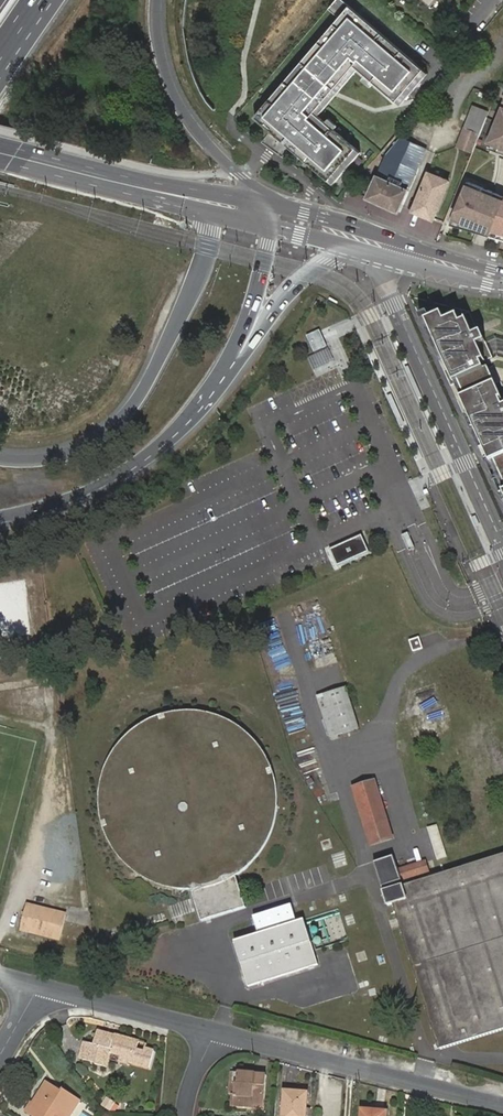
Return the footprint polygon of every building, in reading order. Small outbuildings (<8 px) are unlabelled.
[(334,186),(362,153),(320,117),(342,91),(360,70),(402,106),(411,96),(430,74),(421,67),(343,0),(337,0),(329,9),(340,18),(254,118),(334,186)] [(453,146),(469,153),(487,111),(471,104),(453,146)] [(489,144),(502,150),(502,111),(489,144)] [(386,155),(367,197),(398,210),(427,148),(401,136),(386,155)] [(430,171),(413,210),(434,218),(449,180),(430,171)] [(502,206),(502,195),(468,184),(450,227),(491,236),(502,206)] [(491,236),(502,239),(502,206),(491,236)] [(442,315),(426,322),(502,491),(502,405),(501,401),(502,401),(502,398),(489,368),(485,370),(483,364),(494,359),(484,335),(475,339),(467,321),(462,324),(458,317),(445,322),(442,315)] [(327,346),(320,331),(308,336),(315,352),(327,346)] [(329,349),(309,359),(315,370),(335,361),(329,349)] [(415,548),(409,533),(403,535),(410,550),(415,548)] [(369,551),(362,535),(330,549),(337,566),(369,551)] [(423,648),(420,637),(410,641),(414,651),(423,648)] [(357,731),(344,689),(320,696),(333,738),(357,731)] [(97,796),(97,803),(97,805),(98,815),(99,819),(101,827),(106,841),(111,848),(116,856),(120,860),(128,868),(136,874),(146,880),(155,883),(161,885),(174,888),(181,888),(193,888),(202,887),(217,883),(221,881),(230,877),(238,871),(244,866),(247,863),(252,858),(256,853),(261,846),(264,840),(269,830),(271,822),(272,815),(273,808),(274,797),(272,784),(270,777),(268,771),(265,762),(260,753),(256,747),(249,740),(242,732),(235,728),(226,722),(219,719),(212,716),(205,714),(197,713),(192,712),(185,712),(179,712),(174,713),(168,714),(161,715),(156,717),(146,721),(140,724),(130,731),(123,737),(118,742),(113,748),(108,758),(103,768),(101,773),(98,787),(97,796)] [(396,837),(376,775),(352,783),(373,845),(396,837)] [(436,824),(426,827),(436,859),(446,856),(436,824)] [(47,833),(48,878),(80,877),(79,850),(70,851),(70,847),(57,847),(57,833),(47,833)] [(441,1049),(502,1030),(502,852),(385,889),(389,903),(395,901),(441,1049)] [(232,943),(246,988),(313,965),(300,920),(293,922),(289,906),(250,917),(256,935),(232,943)] [(71,918),(31,908),(24,936),(64,946),(65,941),(85,946),(89,930),(69,926),(71,918)] [(96,1030),(95,1033),(112,1038),(113,1034),(96,1030)] [(83,1042),(79,1058),(92,1062),(92,1063),(104,1066),(108,1051),(119,1054),(129,1057),(127,1062),(148,1067),(153,1050),(143,1047),(142,1050),(136,1049),(138,1041),(113,1034),(112,1038),(95,1033),(92,1044),(83,1042)] [(129,1057),(119,1054),(117,1062),(126,1065),(127,1062),(129,1057)] [(257,1072),(236,1071),(235,1082),(237,1082),(237,1093),(234,1092),(233,1104),(248,1106),(249,1101),(253,1101),(253,1106),(265,1107),(268,1074),(257,1074),(257,1072)] [(79,1103),(64,1093),(62,1095),(48,1086),(29,1114),(31,1115),(71,1115),(79,1103)] [(283,1115),(305,1115),(307,1091),(285,1090),(283,1115)] [(105,1097),(100,1106),(109,1111),(114,1102),(105,1097)]
